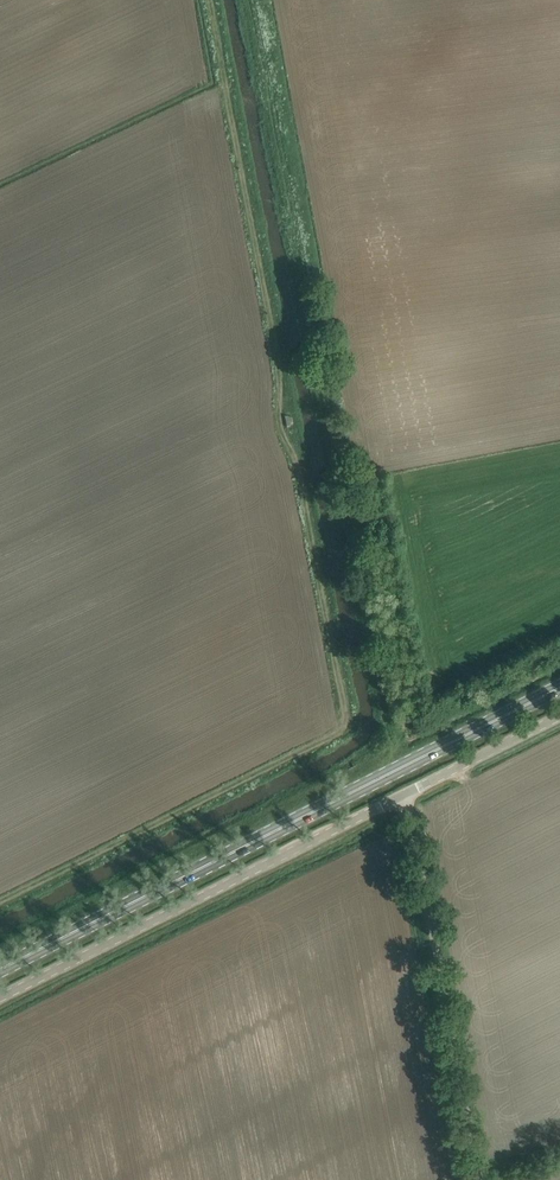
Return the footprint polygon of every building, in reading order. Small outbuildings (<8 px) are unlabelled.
[(289,416),(287,417),(289,429),(292,429),(296,424),(295,418),(289,416)]
